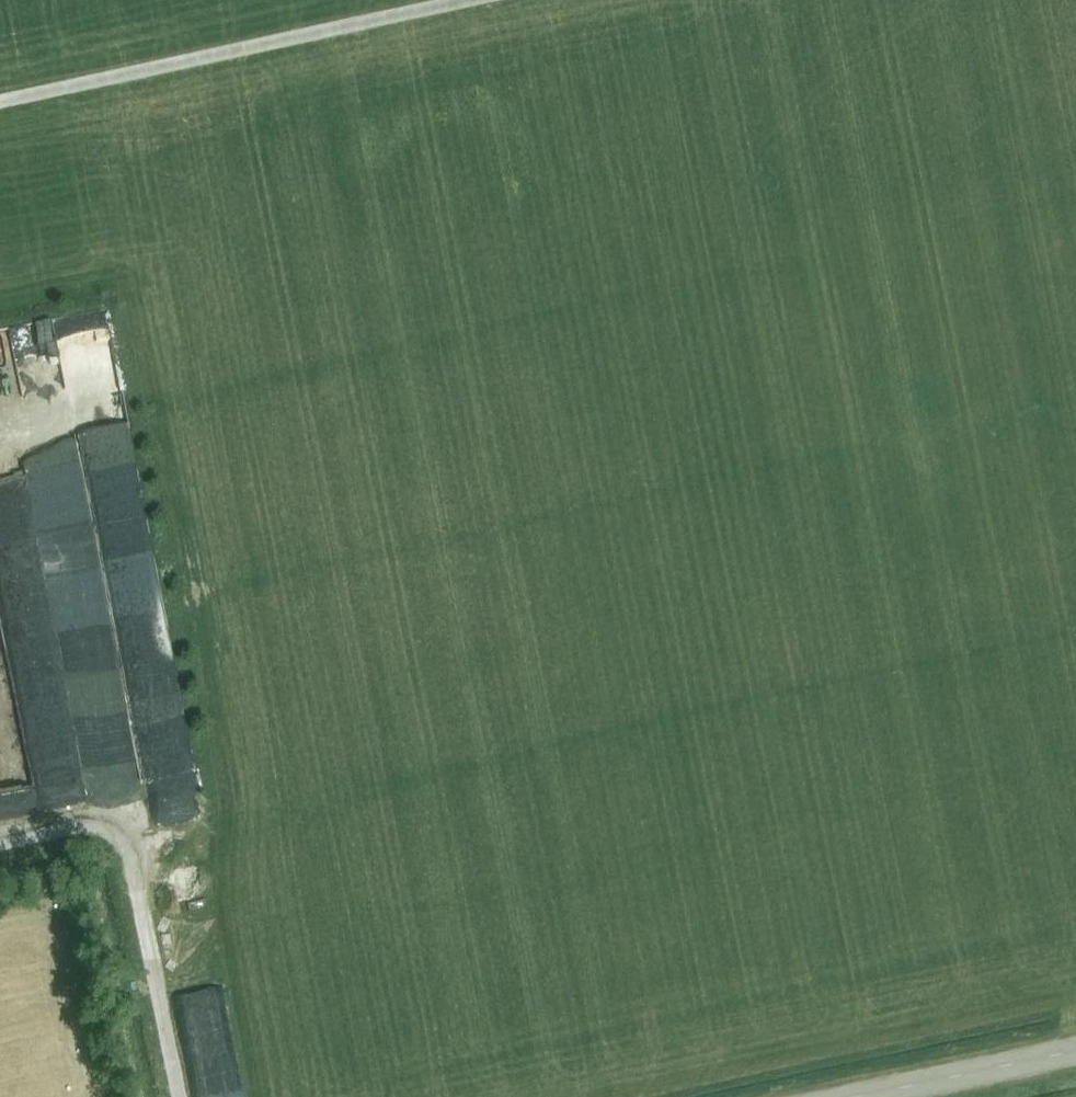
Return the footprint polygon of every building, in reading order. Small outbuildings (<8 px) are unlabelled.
[(144,766),(192,758),(158,548),(143,550),(146,570),(130,572),(132,585),(115,588),(144,766)] [(0,655),(0,810),(39,804),(27,729),(74,721),(53,590),(28,594),(30,610),(7,614),(13,653),(0,655)]
